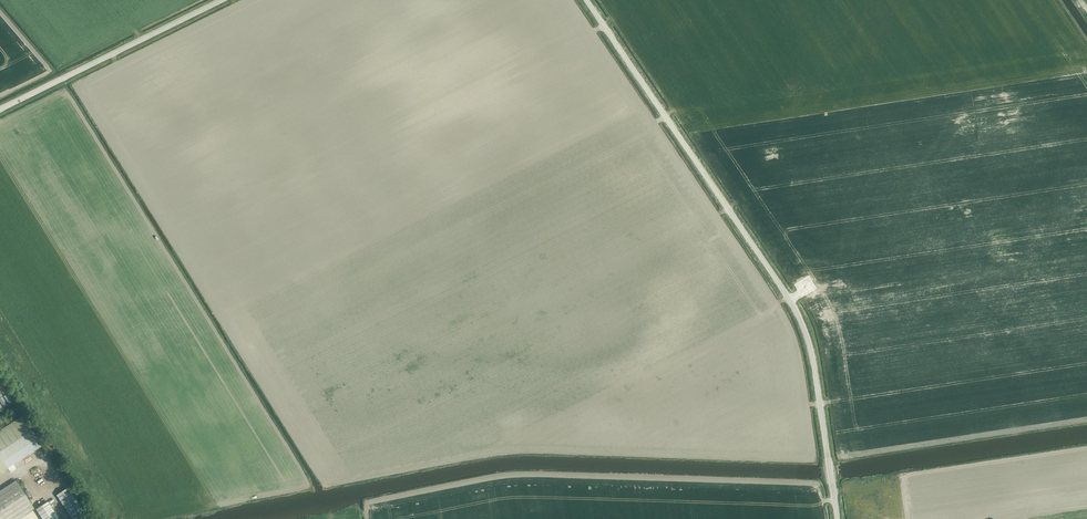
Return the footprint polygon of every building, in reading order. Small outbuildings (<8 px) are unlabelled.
[(41,446),(22,416),(0,430),(0,473),(41,446)] [(34,509),(16,481),(0,491),(0,518),(18,518),(34,509)] [(73,518),(76,518),(85,513),(68,487),(57,495),(73,518)] [(42,518),(57,518),(58,518),(47,501),(36,509),(42,518)]
